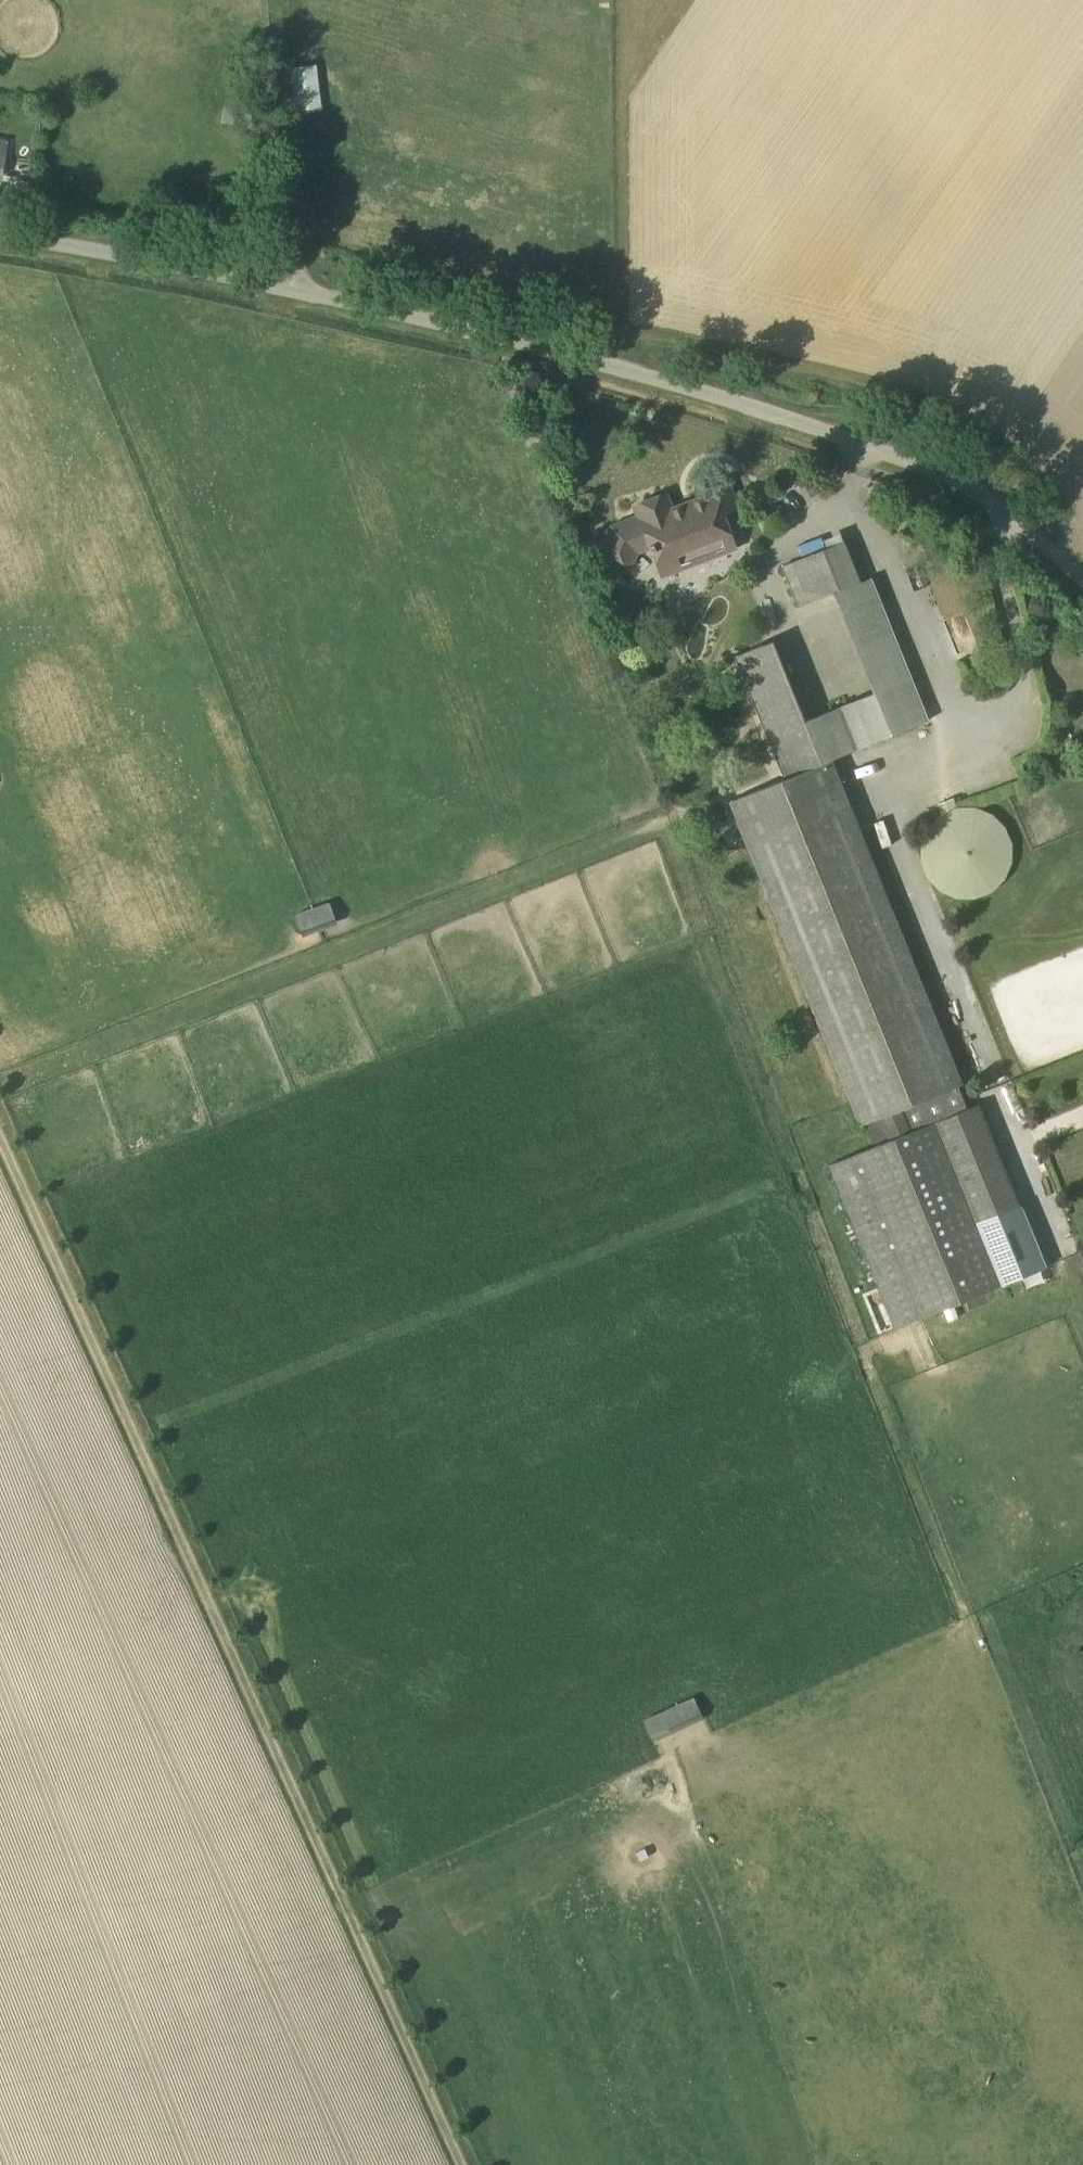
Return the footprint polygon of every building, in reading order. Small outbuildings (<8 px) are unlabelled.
[(0,140),(0,174),(3,174),(8,141),(0,140)] [(738,508),(728,482),(702,492),(704,496),(672,509),(666,494),(635,505),(639,516),(614,526),(613,524),(611,526),(612,527),(601,551),(631,564),(636,553),(637,553),(637,551),(649,547),(653,557),(655,557),(662,575),(735,547),(723,513),(738,508)] [(1001,1285),(988,1253),(934,1124),(968,1109),(958,1085),(962,1083),(832,759),(928,720),(871,578),(861,582),(844,541),(782,566),(799,606),(842,589),(887,699),(796,735),(760,646),(736,656),(785,779),(729,801),(860,1125),(881,1116),(891,1140),(830,1165),(896,1327),(1001,1285)] [(994,814),(976,807),(958,807),(941,814),(928,826),(921,843),(920,861),(927,878),(939,890),(952,896),(957,898),(975,898),(992,892),(1005,879),(1012,862),(1012,844),(1005,827),(994,814)] [(303,937),(338,924),(329,901),(295,914),(303,937)] [(1021,1240),(988,1253),(1001,1285),(1045,1267),(1036,1245),(1025,1250),(1021,1240)] [(643,1717),(651,1735),(702,1713),(694,1694),(643,1717)]
